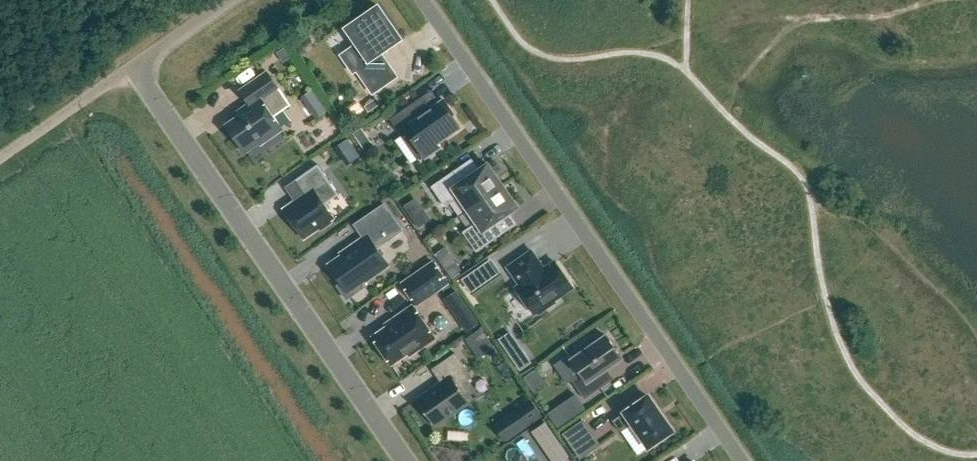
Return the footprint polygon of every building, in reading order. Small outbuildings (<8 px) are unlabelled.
[(379,6),(349,26),(360,43),(342,56),(354,72),(357,69),(373,93),(396,77),(386,62),(384,63),(378,55),(402,39),(379,6)] [(282,49),(276,53),(282,63),(288,58),(282,49)] [(274,117),(290,105),(267,72),(240,91),(251,106),(241,115),(239,111),(238,112),(240,115),(226,125),(245,153),(247,152),(245,150),(259,141),(262,146),(284,130),(274,117)] [(425,97),(425,96),(391,119),(403,137),(415,129),(419,135),(414,139),(427,157),(440,148),(437,144),(460,127),(451,115),(453,114),(444,100),(432,108),(425,97)] [(339,195),(318,164),(295,180),(305,195),(285,209),(305,238),(320,228),(321,229),(331,222),(330,221),(334,218),(324,205),(339,195)] [(460,197),(469,209),(503,186),(488,164),(464,181),(456,170),(432,187),(446,207),(460,197)] [(503,186),(469,209),(478,222),(463,232),(477,252),(502,235),(494,224),(518,207),(503,186)] [(352,249),(329,265),(342,283),(338,286),(347,299),(367,286),(364,282),(389,265),(377,248),(402,230),(384,204),(354,225),(364,238),(350,247),(352,249)] [(556,263),(545,270),(532,251),(508,267),(521,287),(518,289),(534,313),(537,310),(539,314),(556,302),(553,299),(572,286),(556,263)] [(439,261),(452,279),(461,271),(449,254),(439,261)] [(403,284),(417,305),(448,283),(434,262),(403,284)] [(410,356),(435,338),(413,306),(394,319),(396,322),(373,338),(392,364),(408,353),(410,356)] [(477,325),(469,313),(456,321),(464,334),(477,325)] [(492,347),(480,329),(462,341),(474,359),(492,347)] [(603,372),(622,358),(607,336),(573,359),(582,374),(573,380),(585,399),(610,382),(603,372)] [(531,363),(524,353),(513,360),(520,370),(531,363)] [(465,367),(456,354),(433,370),(442,383),(417,400),(435,426),(470,402),(468,399),(471,396),(462,383),(468,379),(462,369),(465,367)] [(548,413),(557,427),(585,409),(576,395),(548,413)] [(633,423),(649,447),(672,431),(648,396),(613,421),(620,432),(633,423)] [(531,400),(507,417),(518,433),(542,417),(531,400)] [(599,445),(582,421),(563,434),(580,458),(599,445)]
